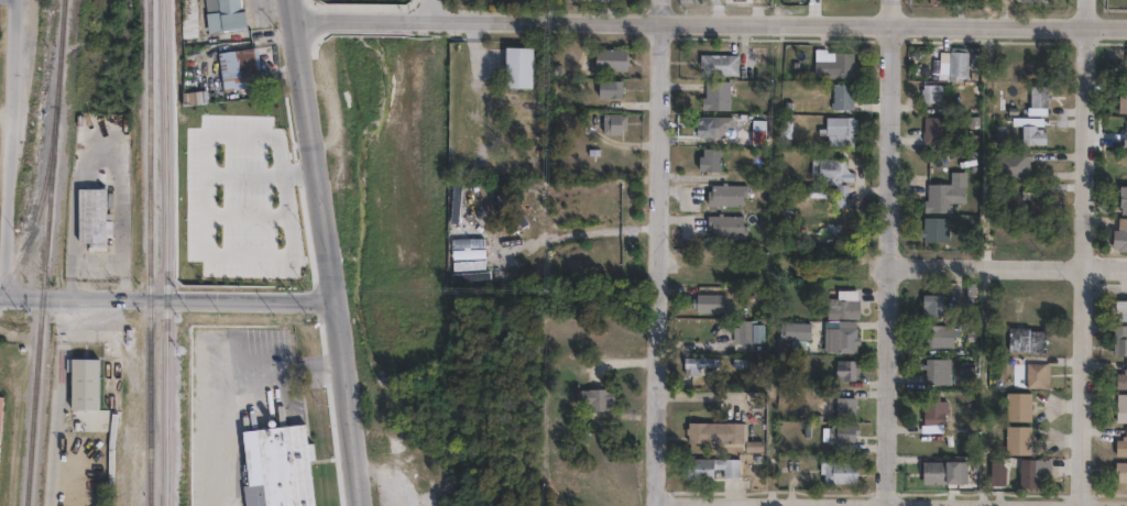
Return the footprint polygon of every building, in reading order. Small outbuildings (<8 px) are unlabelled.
[(200,13),(198,0),(238,0),(242,29),(217,32),(214,11),(200,13)] [(528,46),(527,88),(501,87),(502,46),(528,46)] [(234,50),(238,77),(258,75),(254,47),(234,50)] [(622,48),(621,69),(591,68),(592,47),(622,48)] [(827,59),(830,59),(830,51),(850,52),(850,64),(854,65),(854,72),(850,72),(850,76),(823,76),(823,74),(810,74),(810,47),(823,47),(823,55),(827,59)] [(965,51),(964,76),(944,75),(945,50),(965,51)] [(734,53),(734,74),(700,74),(700,65),(696,65),(697,53),(734,53)] [(617,97),(594,97),(594,79),(617,79),(617,97)] [(732,80),(731,95),(726,95),(725,109),(699,109),(699,96),(702,96),(702,79),(726,80),(732,80)] [(849,82),(849,108),(827,108),(827,100),(829,100),(829,81),(849,82)] [(938,85),(938,95),(932,95),(932,102),(919,102),(919,94),(918,94),(918,88),(919,88),(919,84),(938,85)] [(1044,86),(1044,94),(1047,94),(1047,98),(1044,98),(1044,107),(1027,107),(1027,85),(1044,86)] [(1116,88),(1126,89),(1126,113),(1115,112),(1116,88)] [(183,92),(183,104),(207,103),(207,91),(183,92)] [(616,112),(616,113),(621,113),(621,129),(616,129),(616,133),(599,133),(599,112),(616,112)] [(727,116),(727,136),(696,136),(696,135),(693,135),(693,122),(692,120),(692,118),(694,116),(727,116)] [(853,133),(822,133),(822,116),(853,116),(853,133)] [(941,117),(941,143),(920,143),(920,116),(941,117)] [(1043,131),(1042,144),(1019,144),(1019,124),(1033,125),(1033,128),(1040,128),(1040,131),(1043,131)] [(716,170),(696,170),(697,155),(699,155),(699,147),(716,147),(716,170)] [(1027,160),(1027,169),(1028,169),(1028,178),(994,178),(994,151),(1029,151),(1029,160),(1027,160)] [(816,156),(842,158),(841,170),(850,172),(850,180),(814,177),(814,176),(807,176),(808,157),(816,157),(816,156)] [(743,184),(743,196),(740,195),(740,205),(704,204),(704,193),(708,193),(708,183),(743,184)] [(961,186),(960,201),(948,201),(948,211),(920,211),(920,199),(923,199),(923,183),(948,184),(948,186),(961,186)] [(112,187),(112,205),(107,205),(107,219),(112,219),(112,234),(107,234),(106,249),(92,248),(92,241),(77,241),(78,186),(112,187)] [(1118,186),(1126,186),(1126,215),(1119,215),(1119,207),(1118,207),(1118,186)] [(1042,190),(1042,212),(1026,212),(1026,198),(1019,198),(1019,189),(1042,190)] [(738,215),(738,224),(743,224),(743,235),(708,235),(708,226),(703,226),(703,215),(738,215)] [(1115,217),(1126,217),(1126,250),(1114,250),(1115,217)] [(941,218),(941,240),(921,240),(921,237),(918,237),(918,229),(920,229),(921,218),(941,218)] [(846,226),(826,229),(828,242),(848,239),(846,226)] [(857,319),(828,319),(828,301),(833,301),(833,298),(839,298),(839,289),(857,289),(857,319)] [(724,296),(724,302),(731,302),(731,311),(724,311),(724,314),(697,312),(697,308),(692,308),(692,299),(698,299),(698,295),(724,296)] [(944,310),(944,317),(922,317),(923,295),(942,295),(942,310),(944,310)] [(1114,299),(1126,300),(1126,321),(1117,321),(1117,311),(1114,311),(1114,299)] [(751,321),(751,324),(763,326),(763,342),(751,342),(751,344),(733,344),(733,328),(738,328),(738,321),(751,321)] [(857,328),(857,337),(861,337),(861,345),(857,345),(857,353),(829,353),(830,328),(840,328),(840,321),(856,321),(856,328),(857,328)] [(812,323),(811,340),(792,339),(792,322),(812,323)] [(1113,324),(1126,324),(1126,355),(1112,355),(1113,324)] [(952,327),(952,349),(921,346),(921,326),(952,327)] [(1047,332),(1046,353),(1009,352),(1009,328),(1030,329),(1030,331),(1047,332)] [(105,358),(103,409),(76,409),(77,372),(72,372),(72,358),(105,358)] [(705,358),(705,369),(701,369),(701,376),(685,375),(686,358),(705,358)] [(953,360),(953,365),(950,365),(949,386),(924,385),(926,370),(922,370),(922,365),(926,365),(926,359),(953,360)] [(1125,360),(1126,360),(1126,389),(1115,388),(1115,373),(1123,373),(1123,367),(1125,367),(1125,360)] [(860,367),(860,375),(856,375),(855,381),(836,381),(838,361),(856,361),(856,367),(860,367)] [(1048,364),(1048,389),(1025,388),(1026,364),(1048,364)] [(605,387),(605,392),(614,392),(614,400),(611,400),(611,409),(588,409),(588,404),(577,404),(577,388),(588,388),(588,387),(605,387)] [(1031,421),(1031,393),(1011,393),(1011,421),(1031,421)] [(939,394),(939,402),(947,402),(947,416),(943,416),(943,425),(923,425),(923,404),(929,404),(929,394),(939,394)] [(1115,394),(1126,394),(1126,422),(1115,422),(1115,394)] [(856,397),(855,418),(836,418),(838,397),(856,397)] [(747,424),(747,440),(741,440),(740,444),(690,443),(690,435),(688,435),(688,428),(690,428),(690,422),(747,424)] [(309,424),(244,429),(249,486),(244,486),(246,505),(315,505),(309,424)] [(860,425),(860,435),(856,435),(856,442),(822,442),(823,428),(832,428),(832,425),(860,425)] [(1007,426),(1007,455),(1031,455),(1031,426),(1007,426)] [(1124,427),(1126,427),(1126,456),(1115,455),(1115,440),(1121,440),(1121,436),(1124,436),(1124,427)] [(741,459),(741,479),(724,479),(724,470),(715,470),(715,483),(708,483),(708,479),(686,479),(686,469),(690,469),(690,459),(741,459)] [(1005,486),(991,486),(991,469),(995,469),(995,460),(1010,460),(1010,468),(1005,468),(1005,486)] [(1050,460),(1050,479),(1044,477),(1044,490),(1019,488),(1020,460),(1050,460)] [(858,462),(858,484),(825,484),(825,474),(821,474),(821,462),(858,462)] [(947,462),(947,485),(922,485),(922,462),(947,462)] [(1114,462),(1126,462),(1126,482),(1117,482),(1117,475),(1114,475),(1114,462)]
